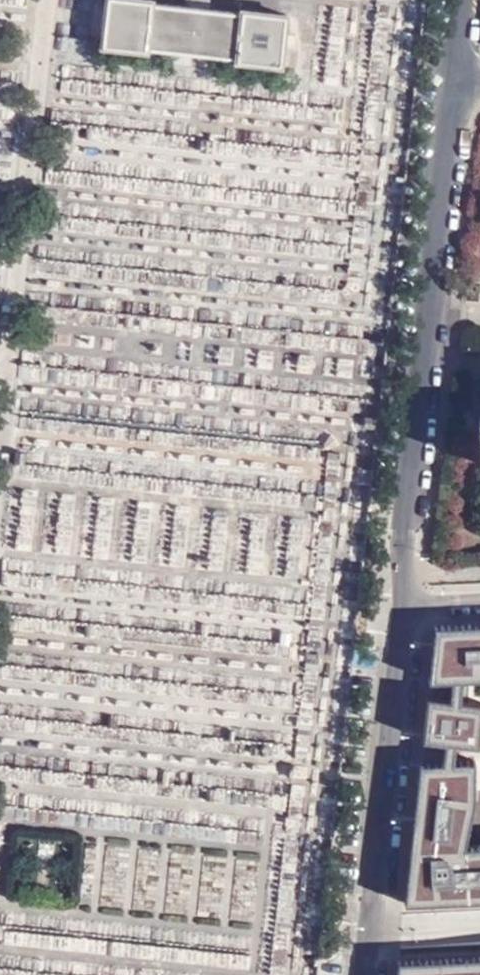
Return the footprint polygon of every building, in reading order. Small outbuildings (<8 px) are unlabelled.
[(100,42),(147,48),(147,44),(235,54),(235,58),(280,62),(288,11),(241,5),(241,10),(155,0),(105,0),(100,42)] [(427,753),(414,882),(479,880),(479,614),(445,616),(441,659),(433,717),(427,753)] [(132,850),(132,837),(103,837),(102,904),(129,904),(130,882),(156,882),(156,850),(132,850)] [(191,854),(170,855),(173,901),(195,899),(191,854)] [(395,960),(394,974),(479,974),(479,956),(395,960)]
